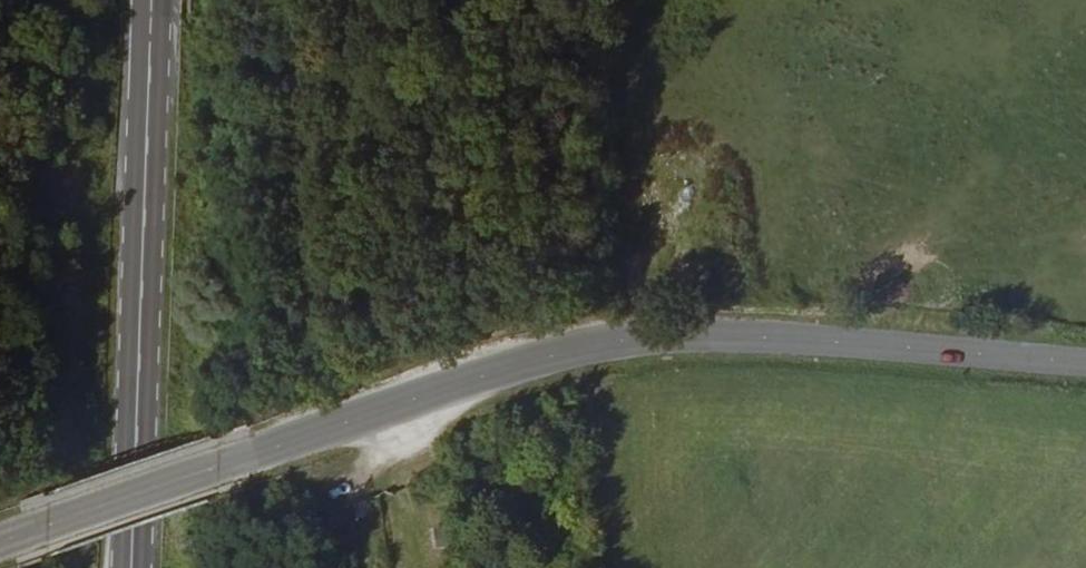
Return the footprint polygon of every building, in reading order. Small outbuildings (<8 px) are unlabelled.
[(356,535),(343,536),(344,567),(357,567),(356,535)]
